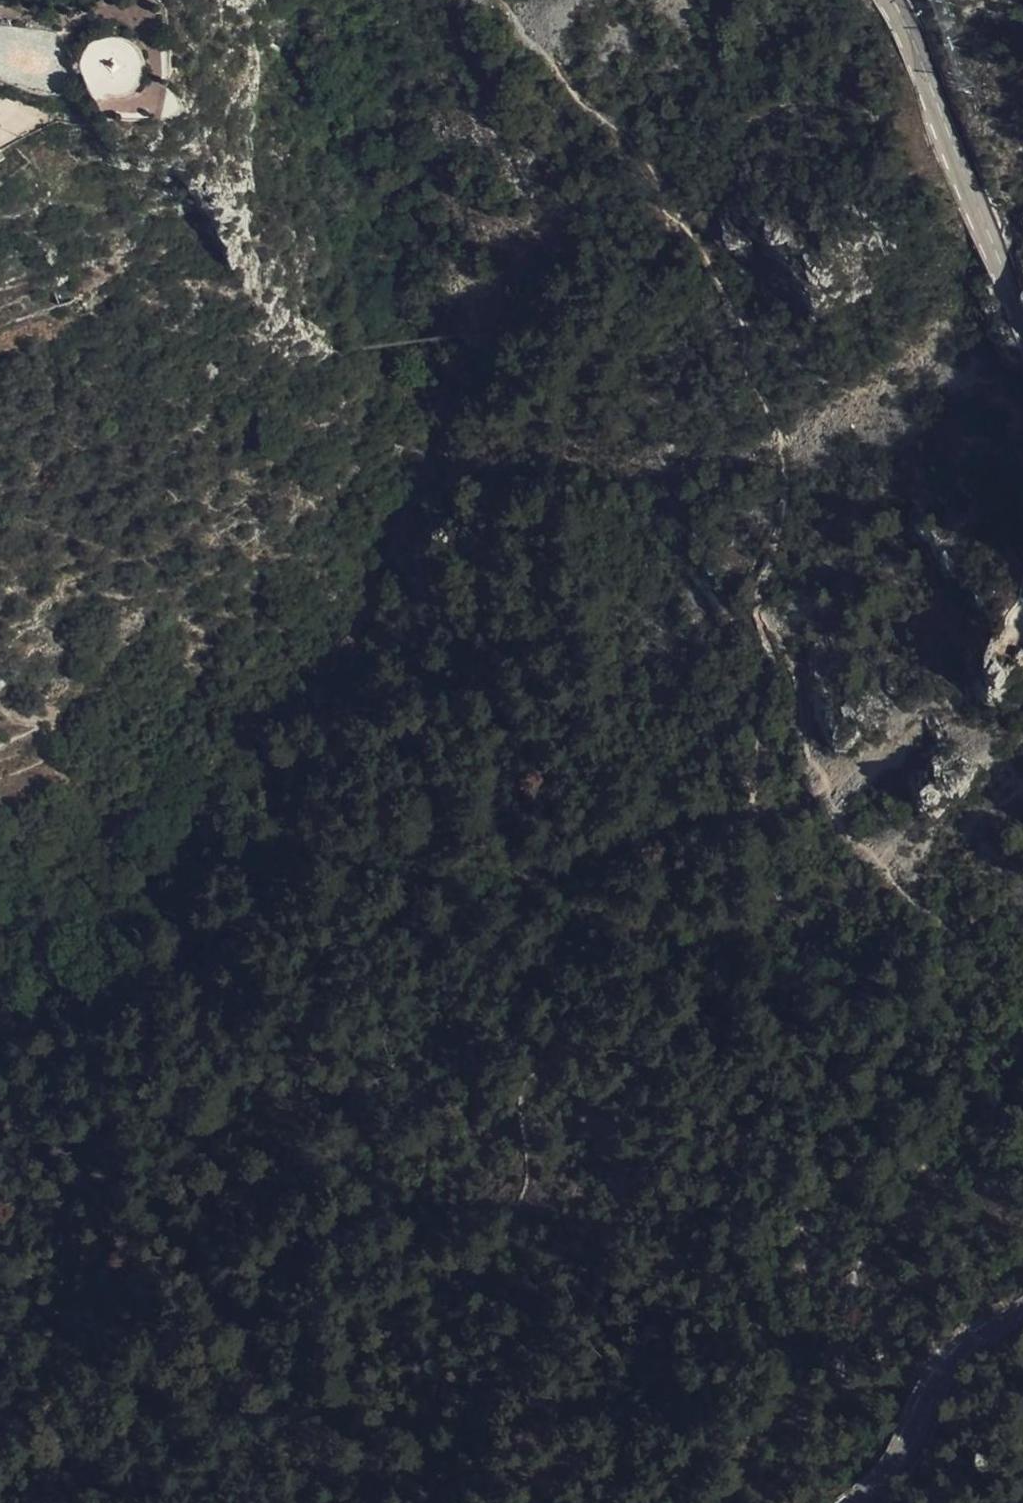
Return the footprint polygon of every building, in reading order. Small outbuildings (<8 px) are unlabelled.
[(99,82),(106,87),(114,89),(122,89),(129,86),(135,82),(140,76),(143,69),(143,61),(142,53),(138,47),(133,41),(125,37),(116,35),(107,37),(99,42),(93,49),(90,57),(90,67),(93,75),(99,82)] [(77,273),(93,266),(87,255),(72,261),(77,273)]
